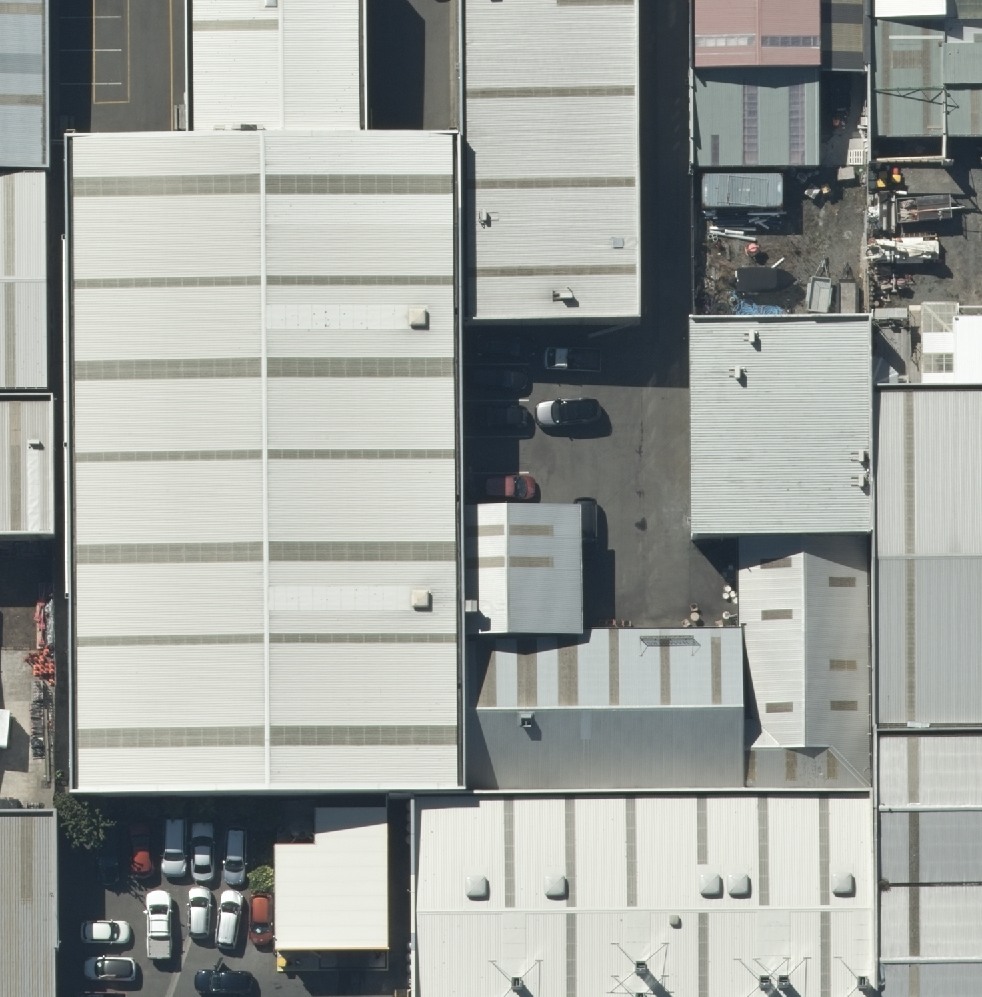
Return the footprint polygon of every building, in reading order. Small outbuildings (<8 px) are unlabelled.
[(70,142),(77,0),(0,0),(0,182),(75,182),(70,142)] [(189,146),(361,142),(363,0),(188,0),(189,146)] [(461,141),(462,343),(636,342),(633,0),(460,0),(461,141)] [(693,178),(814,181),(816,0),(690,0),(693,178)] [(867,147),(981,146),(981,0),(866,0),(867,147)] [(72,802),(411,804),(462,804),(462,635),(460,511),(462,343),(461,141),(361,142),(189,146),(70,142),(75,182),(72,407),(72,549),(72,802)] [(870,325),(687,327),(690,546),(741,546),(868,544),(868,391),(870,325)] [(870,731),(981,732),(981,391),(868,391),(868,544),(870,731)] [(72,549),(72,407),(0,407),(0,549),(72,549)] [(460,511),(462,635),(584,634),(582,509),(460,511)] [(870,731),(868,544),(741,546),(740,634),(741,802),(869,802),(870,731)] [(462,804),(741,802),(740,634),(584,634),(462,635),(462,804)] [(869,802),(870,996),(981,996),(981,732),(870,731),(869,802)] [(411,804),(412,996),(870,996),(869,802),(741,802),(462,804),(411,804)] [(59,815),(0,815),(0,996),(60,996),(59,815)]
